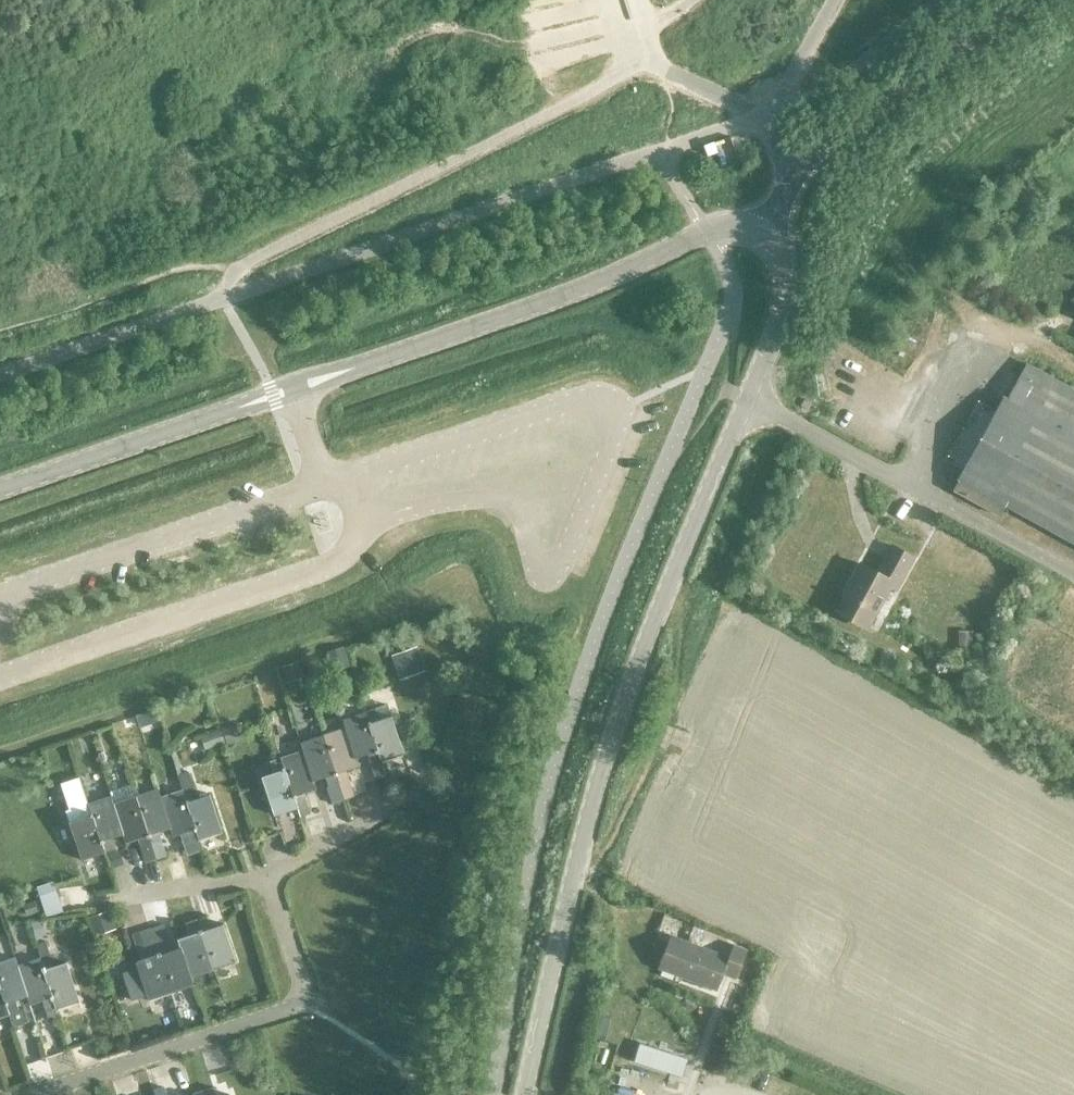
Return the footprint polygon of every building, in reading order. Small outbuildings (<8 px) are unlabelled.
[(1025,365),(1006,400),(1002,398),(957,480),(971,488),(965,498),(1012,524),(1018,513),(1073,544),(1073,391),(1025,365)] [(841,602),(835,612),(865,628),(888,586),(896,591),(913,559),(891,547),(876,574),(861,565),(841,602)] [(971,630),(957,629),(957,646),(970,646),(971,630)] [(343,647),(326,653),(330,667),(348,662),(343,648),(343,647)] [(416,648),(392,656),(399,678),(423,671),(416,648)] [(297,663),(281,668),(285,679),(301,674),(297,663)] [(375,709),(365,713),(374,742),(381,763),(404,755),(391,716),(387,705),(375,709)] [(406,730),(417,726),(411,710),(400,714),(406,730)] [(146,713),(135,717),(138,726),(150,721),(146,713)] [(365,713),(342,720),(345,729),(346,728),(355,759),(367,754),(376,781),(386,777),(381,763),(374,742),(365,713)] [(134,716),(120,721),(124,730),(137,725),(134,717),(134,716)] [(236,724),(220,729),(226,746),(241,740),(236,724)] [(345,729),(323,736),(339,786),(340,785),(345,800),(355,797),(346,770),(358,767),(355,759),(346,728),(345,729)] [(219,730),(199,737),(203,750),(224,743),(219,730)] [(323,736),(300,744),(303,752),(313,782),(313,781),(325,778),(333,802),(343,799),(339,786),(323,736)] [(303,752),(280,759),(296,808),(300,818),(310,815),(304,794),(316,790),(313,781),(313,782),(303,752)] [(274,773),(261,777),(274,816),(296,808),(280,759),(271,763),(274,773)] [(188,770),(177,774),(183,792),(199,841),(200,840),(222,833),(209,795),(197,799),(194,788),(188,770)] [(78,778),(60,784),(68,810),(64,811),(69,823),(82,858),(103,851),(87,804),(78,778)] [(158,790),(135,797),(155,858),(166,854),(159,832),(170,829),(170,828),(161,799),(158,790)] [(161,799),(170,828),(170,829),(173,837),(185,833),(187,839),(182,840),(187,856),(203,851),(200,840),(199,841),(183,792),(161,799)] [(111,796),(87,804),(103,851),(103,853),(115,850),(111,839),(123,835),(113,805),(114,805),(111,796)] [(114,805),(113,805),(123,835),(126,843),(138,839),(145,862),(155,858),(135,797),(114,805)] [(116,852),(106,856),(110,867),(120,863),(116,852)] [(51,882),(38,887),(48,917),(62,912),(51,882)] [(236,896),(230,898),(234,912),(241,910),(244,908),(240,895),(236,896)] [(33,902),(22,905),(25,917),(37,913),(33,902)] [(109,911),(88,918),(94,936),(115,930),(109,911)] [(207,917),(196,921),(213,971),(235,964),(223,925),(211,929),(207,917)] [(40,921),(30,924),(34,938),(45,935),(40,921)] [(190,936),(177,940),(180,949),(181,948),(191,978),(213,971),(196,921),(186,924),(190,936)] [(163,925),(149,929),(155,945),(171,995),(194,987),(191,978),(181,948),(180,949),(172,951),(163,925)] [(138,971),(123,976),(132,1003),(146,998),(148,1002),(171,995),(155,945),(149,929),(131,935),(140,962),(135,964),(138,971)] [(735,979),(745,951),(732,946),(727,958),(669,936),(657,969),(716,991),(722,974),(735,979)] [(45,942),(35,945),(40,958),(38,959),(55,1008),(78,1000),(66,962),(53,966),(45,942)] [(0,963),(0,992),(7,1015),(11,1027),(27,1022),(22,1008),(17,1010),(14,1000),(25,997),(15,966),(13,959),(0,963)] [(38,959),(15,966),(25,997),(28,1004),(40,1000),(47,1020),(58,1017),(55,1008),(38,959)] [(224,1009),(215,1013),(219,1021),(228,1017),(224,1009)] [(40,1042),(35,1044),(40,1059),(45,1058),(40,1042)] [(637,1042),(630,1059),(654,1068),(677,1077),(684,1060),(637,1042)] [(204,1094),(216,1094),(214,1087),(203,1091),(204,1094)]
